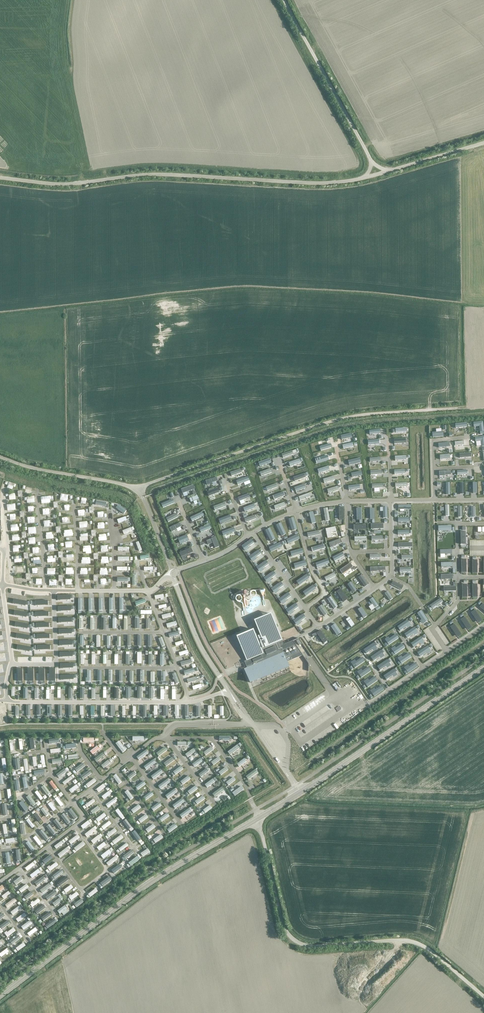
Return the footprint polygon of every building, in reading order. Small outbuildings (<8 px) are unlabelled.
[(474,423),(474,427),(480,427),(480,432),(483,432),(483,428),(483,422),(474,423)] [(475,437),(476,442),(482,442),(482,447),(483,447),(483,437),(475,437)] [(329,461),(328,456),(315,459),(317,464),(329,461)] [(271,463),(270,459),(258,463),(260,467),(271,463)] [(249,481),(248,477),(236,482),(238,485),(249,481)] [(218,481),(217,478),(206,481),(207,486),(212,484),(212,483),(218,481)] [(195,490),(193,486),(181,490),(182,494),(195,490)] [(219,493),(218,489),(207,492),(209,497),(219,493)] [(174,504),(173,500),(161,504),(163,508),(174,504)] [(226,507),(225,503),(213,507),(215,511),(226,507)] [(125,514),(127,511),(118,505),(116,507),(125,514)] [(204,517),(202,513),(190,518),(192,522),(204,517)] [(178,518),(176,514),(166,519),(168,523),(178,518)] [(231,521),(230,516),(219,520),(220,525),(231,521)] [(297,530),(294,518),(289,519),(293,532),(297,530)] [(276,525),(282,537),(286,535),(281,523),(276,525)] [(182,527),(180,524),(169,528),(171,533),(176,531),(176,530),(182,527)] [(211,529),(210,525),(199,529),(201,533),(211,529)] [(235,532),(234,528),(222,533),(223,537),(235,532)] [(275,540),(270,528),(265,531),(271,542),(275,540)] [(337,532),(336,528),(326,530),(328,539),(332,538),(331,533),(337,532)] [(298,535),(286,540),(288,545),(300,539),(298,535)] [(189,542),(187,536),(178,539),(180,545),(189,542)] [(220,547),(216,538),(206,541),(208,546),(213,544),(215,549),(220,547)] [(254,544),(251,540),(241,547),(244,551),(245,551),(246,552),(249,550),(248,548),(254,544)] [(342,544),(341,540),(329,544),(331,549),(337,546),(342,544)] [(281,543),(269,548),(271,553),(283,548),(281,543)] [(193,553),(191,549),(179,553),(181,558),(193,553)] [(262,555),(259,551),(249,557),(252,562),(252,561),(253,563),(257,560),(256,559),(262,555)] [(345,557),(343,553),(333,558),(335,562),(345,557)] [(330,564),(328,559),(316,564),(317,568),(330,564)] [(269,565),(266,561),(256,568),(259,572),(260,572),(260,573),(264,571),(263,569),(269,565)] [(306,561),(294,565),(295,570),(307,566),(306,561)] [(353,568),(351,564),(340,571),(343,575),(353,568)] [(277,576),(274,572),(264,579),(267,583),(268,584),(271,582),(270,580),(277,576)] [(336,577),(334,573),(325,578),(327,582),(336,577)] [(299,586),(310,579),(307,575),(296,582),(299,586)] [(369,585),(362,576),(358,578),(365,588),(369,585)] [(404,587),(393,582),(391,585),(402,591),(404,587)] [(284,587),(281,583),(277,585),(271,589),(274,594),(274,593),(275,595),(279,592),(277,591),(284,587)] [(357,591),(351,583),(348,585),(353,593),(357,591)] [(306,597),(316,590),(314,586),(303,593),(306,597)] [(348,600),(341,590),(337,593),(344,603),(348,600)] [(393,599),(388,591),(385,594),(390,601),(393,599)] [(291,598),(289,594),(279,600),(281,604),(282,604),(283,605),(286,603),(285,602),(291,598)] [(338,607),(331,597),(328,600),(335,610),(338,607)] [(379,607),(373,599),(370,601),(375,609),(379,607)] [(443,602),(441,599),(430,606),(433,609),(443,602)] [(299,608),(296,604),(286,611),(289,615),(290,616),(294,614),(293,612),(299,608)] [(328,614),(322,606),(318,608),(324,616),(328,614)] [(368,617),(362,608),(358,610),(364,619),(368,617)] [(422,625),(428,622),(422,611),(418,614),(422,620),(420,621),(422,625)] [(483,622),(476,611),(472,613),(479,624),(483,622)] [(271,614),(254,621),(259,633),(255,635),(253,630),(237,637),(247,660),(246,661),(244,662),(247,668),(245,669),(250,683),(289,667),(287,662),(301,656),(303,655),(293,641),(284,645),(282,640),(271,614)] [(306,619),(303,615),(293,621),(296,626),(297,625),(297,627),(301,624),(300,623),(306,619)] [(355,626),(349,618),(346,620),(351,628),(355,626)] [(473,629),(465,618),(461,621),(469,632),(473,629)] [(412,626),(408,621),(398,628),(401,632),(407,627),(408,629),(412,626)] [(342,634),(335,625),(331,627),(338,637),(342,634)] [(462,636),(455,625),(451,628),(458,639),(462,636)] [(419,634),(415,628),(405,635),(408,639),(414,635),(415,636),(419,634)] [(328,642),(321,631),(317,634),(324,644),(328,642)] [(385,640),(389,646),(399,639),(396,635),(390,639),(389,638),(385,640)] [(425,643),(421,638),(411,644),(414,649),(420,644),(421,646),(425,643)] [(378,650),(374,644),(364,651),(367,655),(373,651),(374,652),(378,650)] [(391,650),(395,656),(405,649),(403,645),(396,649),(395,647),(391,650)] [(432,652),(428,647),(418,654),(421,658),(427,654),(428,655),(432,652)] [(385,657),(381,651),(371,658),(374,662),(380,658),(381,659),(385,657)] [(398,659),(402,665),(412,658),(409,654),(403,658),(402,657),(398,659)] [(351,663),(355,669),(365,663),(362,658),(356,663),(355,661),(351,663)] [(391,666),(387,661),(377,668),(380,672),(386,667),(388,669),(391,666)] [(404,668),(408,674),(418,668),(415,663),(409,668),(408,666),(404,668)] [(358,673),(361,678),(372,672),(369,668),(362,672),(361,670),(358,673)] [(398,676),(394,670),(384,677),(387,681),(393,677),(394,678),(398,676)] [(364,682),(368,688),(378,682),(375,677),(369,682),(368,680),(364,682)] [(370,692),(374,698),(384,691),(382,687),(375,691),(374,689),(370,692)] [(115,744),(123,753),(126,750),(119,741),(115,744)] [(228,752),(230,755),(240,748),(237,745),(228,752)] [(99,749),(97,746),(90,751),(92,754),(99,749)] [(165,747),(156,753),(159,757),(167,750),(165,747)] [(212,747),(203,752),(206,755),(214,750),(212,747)] [(193,748),(185,754),(188,757),(196,752),(193,748)] [(139,760),(149,753),(146,750),(136,757),(139,760)] [(94,759),(96,762),(105,756),(103,753),(94,759)] [(175,760),(172,757),(164,763),(166,767),(175,760)] [(221,760),(218,757),(211,762),(213,765),(221,760)] [(194,767),(203,761),(200,758),(192,764),(194,767)] [(239,767),(247,762),(244,758),(237,764),(239,767)] [(156,763),(153,759),(144,767),(146,770),(156,763)] [(108,760),(101,765),(103,768),(110,763),(108,760)] [(183,769),(181,766),(173,772),(175,775),(183,769)] [(228,770),(226,767),(219,772),(221,775),(228,770)] [(59,777),(67,771),(65,768),(57,775),(59,777)] [(163,773),(160,769),(151,776),(153,780),(163,773)] [(208,772),(206,769),(199,774),(201,777),(208,772)] [(258,773),(255,769),(246,776),(248,780),(258,773)] [(127,777),(129,780),(136,774),(134,771),(127,777)] [(91,774),(89,772),(80,778),(82,780),(91,774)] [(113,777),(118,784),(122,782),(116,774),(113,777)] [(73,779),(71,776),(62,783),(64,785),(73,779)] [(180,782),(183,785),(191,779),(188,776),(180,782)] [(226,782),(228,785),(235,780),(233,777),(226,782)] [(96,782),(94,779),(86,785),(88,788),(96,782)] [(161,789),(170,782),(168,779),(158,786),(161,789)] [(205,785),(207,788),(215,782),(213,779),(205,785)] [(138,790),(146,784),(143,781),(135,787),(138,790)] [(69,790),(71,793),(79,787),(76,784),(69,790)] [(96,790),(98,792),(105,787),(103,784),(96,790)] [(47,795),(50,793),(44,785),(41,787),(47,795)] [(190,795),(198,789),(196,786),(188,791),(190,795)] [(232,793),(235,796),(244,789),(241,786),(232,793)] [(224,791),(221,787),(212,794),(215,797),(224,791)] [(168,799),(177,792),(175,789),(165,796),(168,799)] [(124,793),(130,800),(133,798),(128,790),(124,793)] [(43,798),(37,791),(35,793),(40,800),(43,798)] [(111,794),(109,791),(102,797),(104,800),(111,794)] [(151,792),(143,797),(146,801),(154,795),(151,792)] [(36,804),(30,795),(26,798),(33,807),(36,804)] [(203,796),(195,801),(197,805),(205,799),(203,796)] [(63,805),(57,797),(55,799),(61,807),(63,805)] [(108,808),(117,801),(115,798),(106,805),(108,808)] [(182,798),(172,805),(175,809),(185,802),(182,798)] [(87,808),(95,802),(93,799),(85,805),(87,808)] [(26,811),(29,809),(23,802),(20,804),(26,811)] [(53,812),(56,809),(51,802),(48,804),(53,812)] [(161,805),(159,802),(151,808),(153,811),(161,805)] [(141,808),(139,805),(131,810),(133,813),(141,808)] [(212,808),(210,805),(203,810),(205,813),(212,808)] [(44,807),(41,810),(46,817),(49,814),(44,807)] [(189,808),(180,815),(182,819),(192,811),(189,808)] [(115,811),(121,818),(123,816),(118,809),(115,811)] [(74,819),(77,817),(72,810),(69,812),(74,819)] [(42,820),(36,813),(33,815),(39,822),(42,820)] [(104,813),(96,819),(98,822),(106,816),(104,813)] [(167,813),(159,819),(161,822),(169,816),(167,813)] [(141,823),(148,817),(146,814),(138,820),(141,823)] [(32,828),(35,826),(29,819),(26,821),(32,828)] [(129,830),(132,827),(126,819),(123,821),(129,830)] [(55,823),(61,830),(63,828),(58,821),(55,823)] [(90,824),(88,821),(81,826),(83,829),(90,824)] [(103,830),(111,824),(109,821),(101,827),(103,830)] [(153,824),(146,830),(148,833),(156,827),(153,824)] [(175,824),(167,830),(169,833),(177,827),(175,824)] [(56,833),(50,825),(47,827),(53,835),(56,833)] [(85,834),(87,837),(96,831),(93,828),(85,834)] [(109,837),(117,831),(115,828),(107,834),(109,837)] [(47,840),(49,838),(43,831),(41,833),(47,840)] [(134,831),(132,833),(138,841),(141,839),(134,831)] [(163,837),(161,834),(153,840),(155,843),(163,837)] [(80,838),(78,835),(69,842),(71,845),(80,838)] [(101,838),(98,835),(91,841),(93,844),(101,838)] [(114,845),(124,838),(121,835),(112,842),(114,845)] [(33,838),(39,846),(42,844),(36,836),(33,838)] [(35,849),(29,841),(26,843),(32,851),(35,849)] [(74,848),(76,851),(85,844),(83,841),(74,848)] [(106,845),(104,842),(97,848),(99,851),(106,845)] [(128,845),(127,843),(118,849),(120,852),(128,845)] [(60,858),(69,851),(67,848),(57,855),(60,858)] [(112,852),(109,849),(101,856),(103,859),(112,852)] [(132,850),(124,856),(126,859),(134,853),(132,850)] [(44,864),(52,858),(50,856),(42,862),(44,864)] [(131,866),(139,860),(137,856),(129,863),(131,866)] [(106,863),(109,866),(117,859),(115,857),(106,863)] [(33,862),(25,868),(27,871),(35,865),(33,862)] [(50,871),(58,865),(56,862),(48,868),(50,871)] [(32,878),(40,872),(38,869),(30,875),(32,878)] [(103,887),(110,882),(108,879),(101,885),(103,887)] [(49,883),(40,890),(42,894),(51,887),(49,883)] [(19,890),(21,893),(29,887),(27,884),(19,890)] [(64,890),(66,893),(73,888),(71,885),(64,890)] [(90,897),(98,891),(96,889),(88,895),(90,897)] [(57,894),(55,891),(46,897),(48,900),(57,894)] [(24,897),(26,900),(33,895),(31,892),(24,897)] [(78,895),(76,892),(69,898),(71,900),(78,895)] [(5,905),(7,908),(17,901),(15,898),(5,905)] [(62,901),(59,898),(53,903),(55,906),(62,901)] [(30,905),(32,907),(40,901),(38,899),(30,905)] [(65,905),(57,911),(60,914),(67,909),(65,905)] [(19,906),(11,912),(13,915),(22,908),(19,906)] [(35,912),(37,915),(44,909),(42,906),(35,912)] [(18,922),(26,916),(24,913),(16,919),(18,922)] [(43,922),(50,916),(48,914),(41,919),(43,922)] [(32,924),(30,920),(21,927),(24,930),(32,924)] [(54,920),(46,926),(48,929),(56,922),(54,920)] [(2,930),(10,924),(8,921),(0,927),(2,930)] [(16,931),(13,928),(5,934),(7,937),(16,931)] [(29,936),(37,930),(35,928),(27,934),(29,936)] [(21,938),(19,936),(11,941),(13,944),(21,938)] [(18,951),(26,946),(24,943),(16,948),(18,951)] [(1,957),(9,952),(7,949),(0,954),(0,956),(1,957)]
